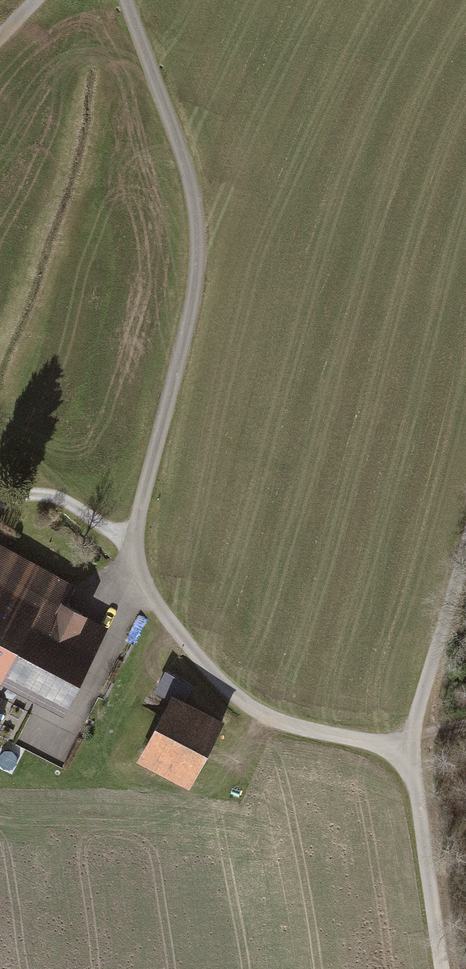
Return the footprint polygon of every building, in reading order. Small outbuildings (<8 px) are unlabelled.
[(108,633),(64,609),(76,586),(0,546),(0,687),(62,720),(108,633)] [(225,726),(176,699),(142,762),(190,788),(225,726)]
